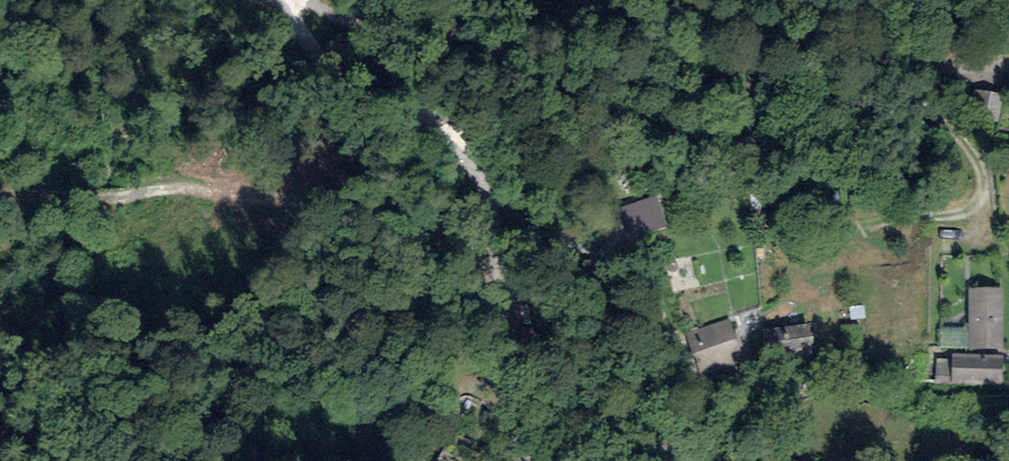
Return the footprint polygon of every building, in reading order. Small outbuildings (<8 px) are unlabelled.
[(665,227),(655,199),(628,209),(635,228),(646,225),(649,233),(665,227)] [(1004,290),(969,290),(969,352),(1004,352),(1004,290)] [(728,323),(689,335),(700,370),(739,357),(728,323)] [(809,350),(806,328),(774,332),(777,353),(809,350)] [(1005,359),(952,358),(951,388),(1004,388),(1005,359)]
